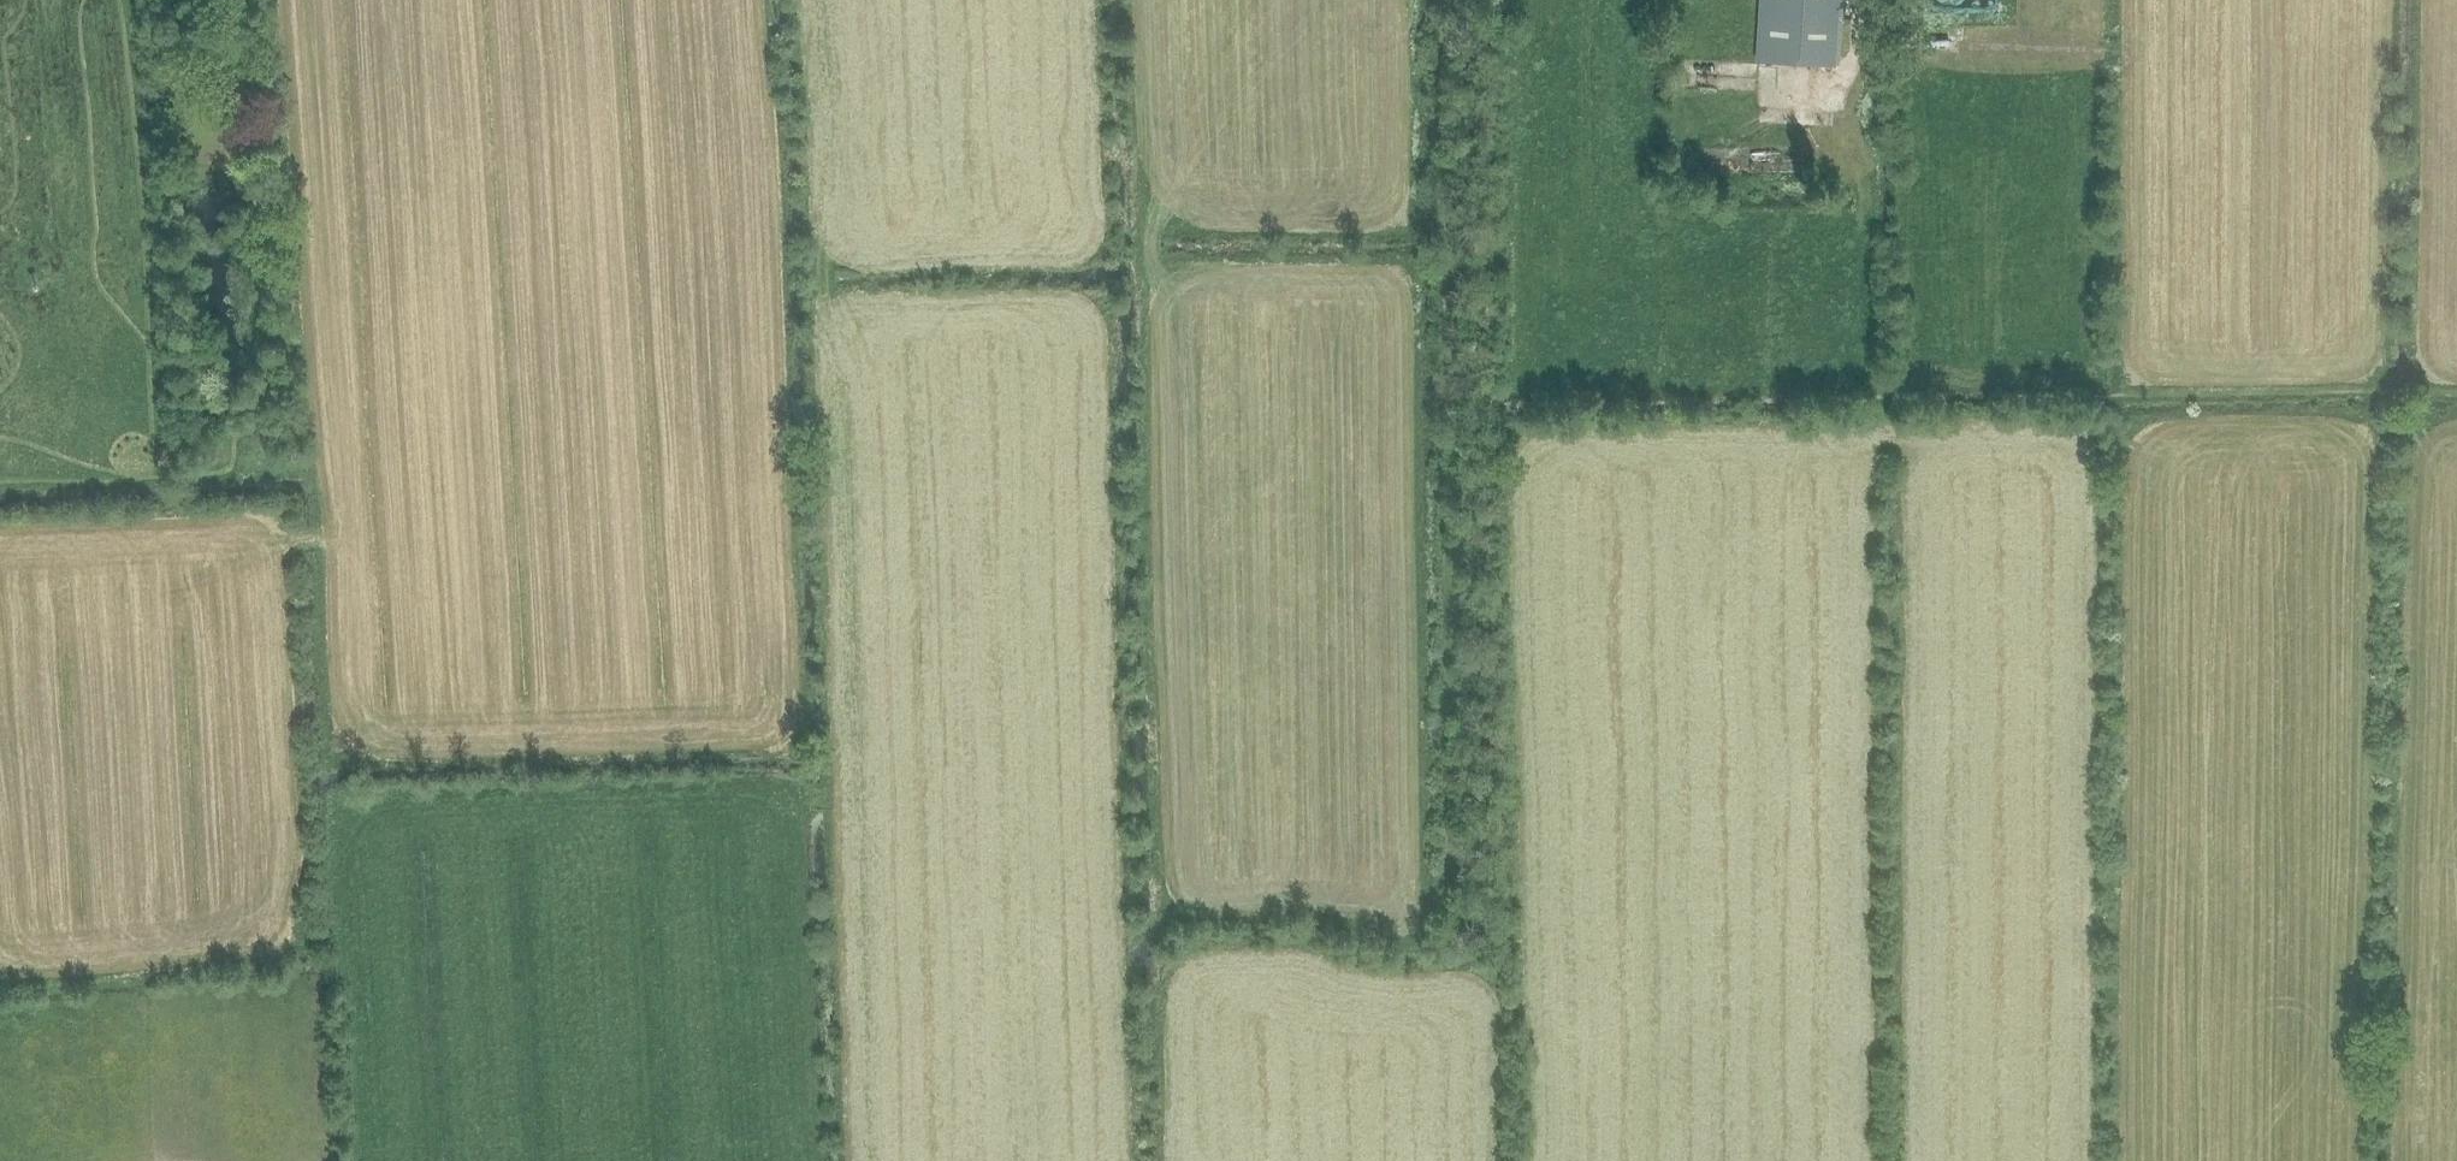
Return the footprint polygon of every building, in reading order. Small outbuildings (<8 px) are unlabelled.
[(1756,57),(1831,62),(1835,0),(1760,0),(1756,57)]
